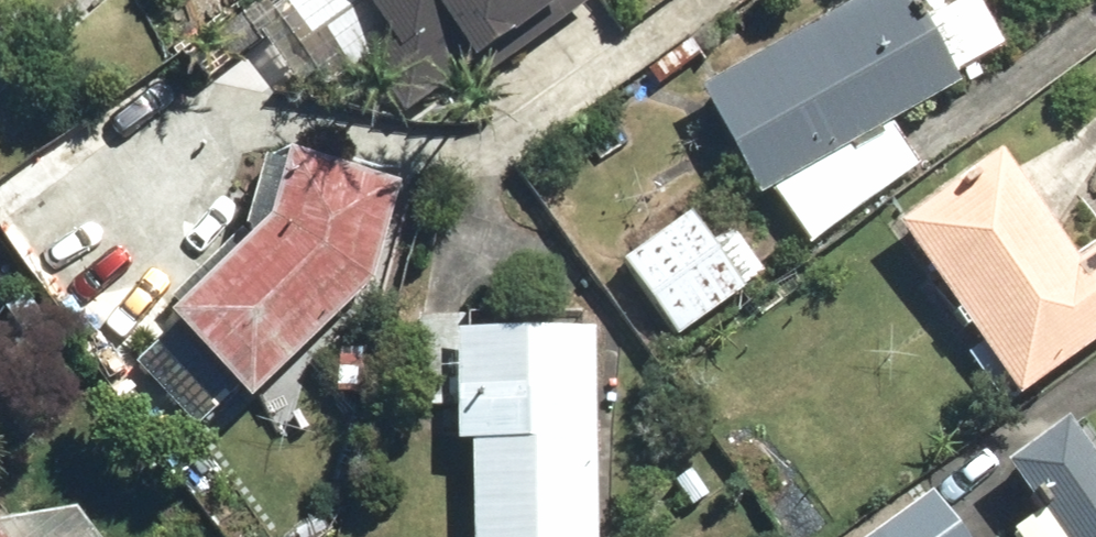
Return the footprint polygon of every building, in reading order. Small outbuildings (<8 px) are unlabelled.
[(594,0),(362,0),(439,110),(594,1),(594,0)] [(903,0),(848,0),(696,86),(762,203),(770,198),(801,253),(916,170),(888,132),(955,92),(955,82),(1006,57),(977,0),(926,0),(908,9),(903,0)] [(248,407),(377,278),(395,170),(273,151),(262,220),(162,320),(248,407)] [(899,238),(1016,400),(1095,343),(1095,246),(1067,267),(993,164),(899,238)] [(670,339),(762,273),(728,227),(712,238),(690,206),(614,260),(670,339)] [(598,330),(413,326),(411,406),(450,407),(449,448),(475,449),(473,536),(594,536),(598,330)] [(1077,412),(996,469),(1031,517),(1003,536),(1095,536),(1095,438),(1077,412)] [(61,501),(34,524),(0,485),(0,536),(92,536),(61,501)] [(928,492),(866,536),(961,536),(928,492)]
